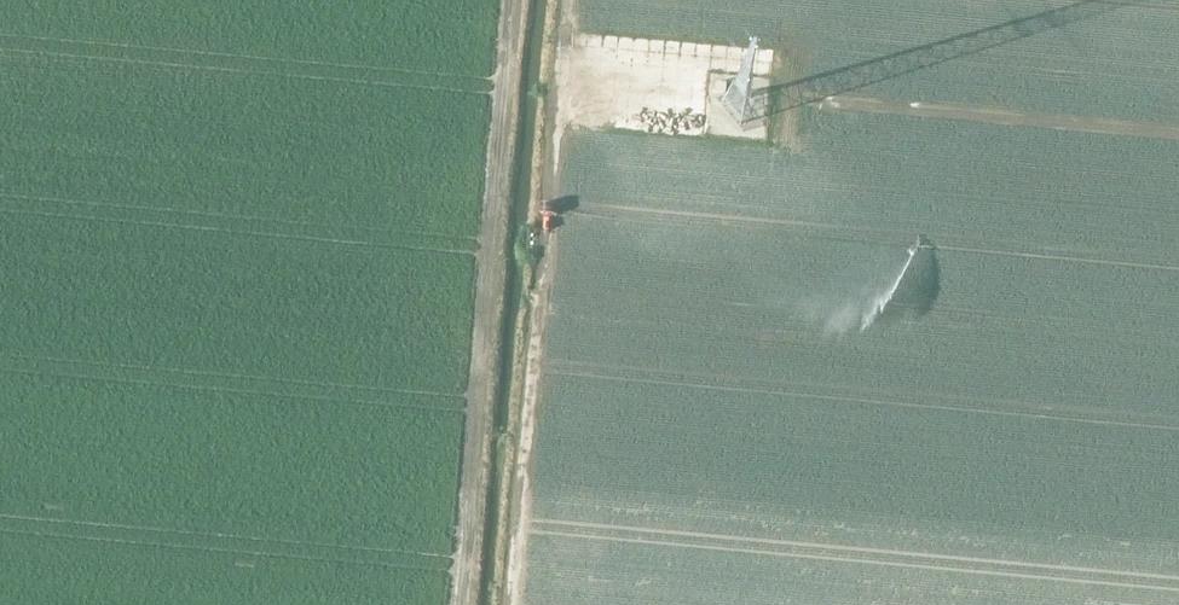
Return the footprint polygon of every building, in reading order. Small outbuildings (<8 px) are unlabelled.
[(756,91),(714,99),(741,130),(756,91)]
